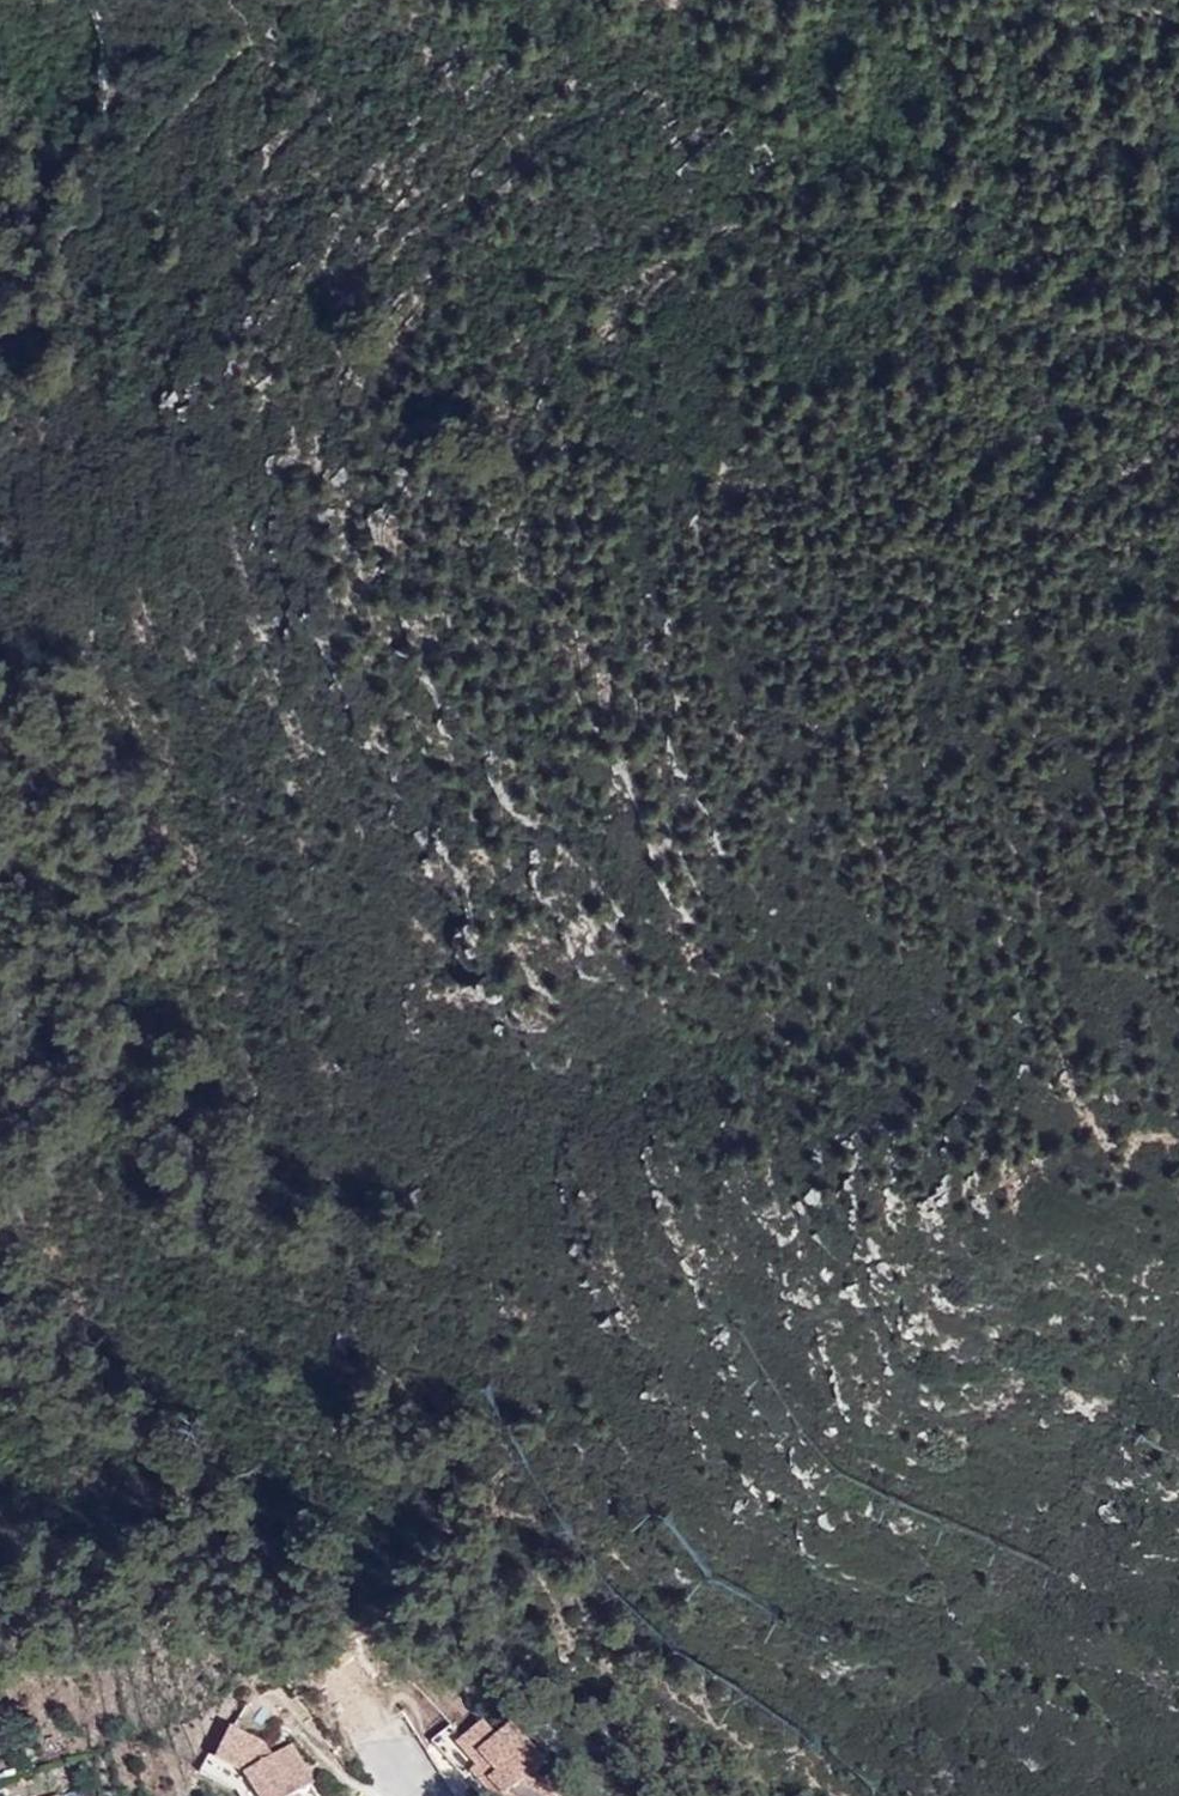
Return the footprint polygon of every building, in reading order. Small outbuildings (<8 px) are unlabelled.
[(479,1723),(476,1720),(453,1741),(476,1766),(466,1775),(486,1795),(503,1795),(540,1761),(505,1723),(492,1737),(479,1723)] [(222,1793),(224,1795),(282,1795),(263,1767),(247,1777),(238,1764),(205,1749),(192,1779),(222,1793)]
